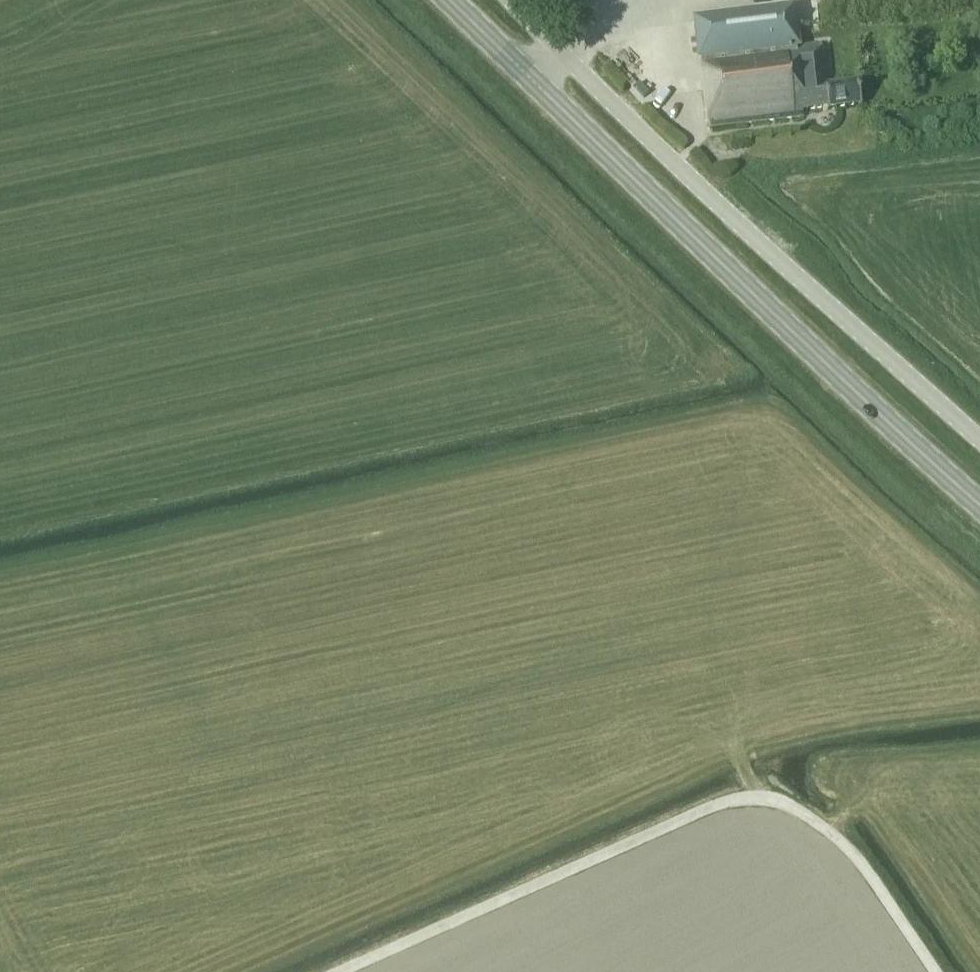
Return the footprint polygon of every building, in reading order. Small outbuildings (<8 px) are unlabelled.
[(792,8),(697,19),(702,60),(701,60),(709,128),(803,117),(802,111),(829,108),(829,110),(862,106),(860,83),(816,88),(811,47),(796,49),(792,8)]
